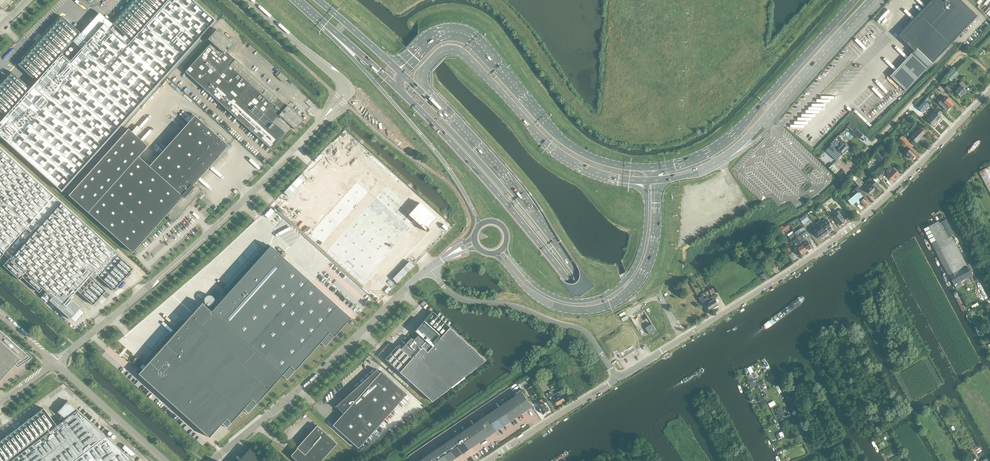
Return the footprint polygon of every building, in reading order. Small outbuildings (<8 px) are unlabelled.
[(61,191),(164,77),(215,20),(216,19),(196,0),(110,0),(109,1),(101,11),(97,15),(78,36),(73,42),(81,49),(70,61),(68,59),(68,58),(68,57),(68,55),(67,53),(65,52),(64,51),(63,51),(61,51),(60,51),(59,52),(58,52),(57,53),(56,54),(56,55),(55,56),(55,57),(55,59),(56,60),(2,120),(0,119),(0,136),(61,191)] [(924,9),(902,32),(910,39),(909,41),(932,63),(978,16),(961,0),(933,0),(924,9)] [(287,106),(228,54),(226,52),(233,44),(217,29),(208,39),(211,42),(208,46),(185,72),(271,150),(292,127),(295,130),(304,120),(287,105),(287,106)] [(958,73),(954,69),(947,77),(951,80),(958,73)] [(965,89),(967,86),(962,81),(959,84),(961,86),(955,92),(961,97),(967,91),(965,89)] [(944,102),(942,100),(939,103),(947,111),(950,108),(955,103),(949,97),(944,102)] [(923,113),(932,103),(927,98),(926,98),(917,107),(918,108),(923,113)] [(939,116),(942,113),(937,108),(935,111),(935,112),(928,120),(933,125),(941,117),(939,116)] [(128,129),(69,195),(88,212),(88,213),(132,252),(173,207),(180,214),(202,189),(195,183),(228,146),(195,116),(149,166),(138,156),(147,146),(128,129)] [(851,123),(848,126),(847,126),(841,132),(842,134),(848,127),(859,136),(861,134),(856,130),(857,129),(851,123)] [(917,143),(925,134),(920,128),(911,137),(917,143)] [(837,137),(834,140),(846,151),(850,147),(845,142),(844,143),(837,137)] [(846,151),(834,140),(834,141),(836,143),(834,145),(834,146),(832,144),(828,148),(828,149),(825,151),(829,154),(831,152),(832,153),(835,150),(836,151),(837,150),(843,156),(846,151)] [(903,147),(908,152),(906,154),(912,159),(917,155),(906,144),(903,147)] [(4,254),(3,253),(54,196),(0,148),(0,258),(4,254)] [(298,224),(364,283),(371,290),(437,216),(364,151),(298,224)] [(839,170),(833,164),(829,168),(835,174),(839,170)] [(891,166),(886,171),(880,166),(873,173),(878,177),(884,171),(894,181),(900,174),(891,166)] [(989,167),(979,172),(989,193),(989,167)] [(855,181),(860,187),(863,184),(858,179),(857,179),(854,176),(851,178),(855,181)] [(877,193),(882,188),(874,180),(869,185),(870,185),(866,189),(871,194),(874,190),(877,193)] [(865,207),(870,203),(863,195),(865,194),(862,190),(859,192),(856,188),(846,198),(852,205),(857,202),(858,204),(861,202),(865,207)] [(61,203),(54,196),(3,253),(4,254),(9,259),(10,260),(61,203)] [(9,259),(3,265),(20,280),(22,277),(39,292),(43,288),(52,296),(54,298),(51,301),(58,308),(65,314),(66,313),(71,320),(81,308),(70,298),(77,291),(77,290),(93,305),(106,291),(94,280),(97,275),(114,290),(133,269),(117,254),(117,253),(61,203),(10,260),(9,259)] [(274,211),(271,208),(265,215),(268,218),(274,211)] [(838,211),(836,213),(836,212),(831,217),(833,219),(835,218),(840,225),(845,221),(841,217),(842,216),(838,211)] [(806,214),(799,219),(803,224),(810,220),(806,214)] [(825,219),(821,222),(822,224),(829,233),(830,232),(831,232),(832,231),(832,230),(833,230),(831,227),(832,226),(827,219),(825,220),(825,219)] [(954,234),(946,219),(941,221),(949,236),(954,234)] [(949,276),(951,278),(956,289),(971,282),(969,277),(972,275),(967,266),(952,236),(947,238),(943,231),(938,221),(924,229),(948,276),(949,276)] [(824,236),(825,236),(819,228),(816,224),(813,226),(815,229),(813,231),(818,237),(819,236),(821,239),(822,238),(824,237),(824,236)] [(822,226),(819,228),(825,236),(825,235),(826,235),(828,234),(829,233),(822,224),(821,225),(822,226)] [(803,236),(798,239),(807,251),(812,248),(807,241),(806,242),(804,240),(805,239),(803,236)] [(802,255),(807,251),(798,239),(794,242),(796,245),(797,244),(799,247),(797,248),(802,255)] [(202,303),(147,364),(144,362),(143,363),(136,356),(135,358),(134,361),(133,363),(140,368),(139,369),(141,371),(138,374),(209,437),(222,423),(227,428),(244,409),(248,413),(282,375),(287,379),(321,343),(325,347),(351,318),(270,246),(212,311),(202,303)] [(46,292),(41,297),(47,302),(52,297),(46,292)] [(204,299),(204,303),(207,306),(212,305),(215,302),(214,298),(211,295),(207,295),(204,299)] [(698,298),(697,299),(697,300),(699,304),(702,302),(703,303),(705,302),(710,310),(714,308),(709,298),(708,297),(704,299),(702,296),(698,298)] [(713,296),(709,298),(714,308),(719,305),(713,296)] [(397,345),(385,359),(399,372),(432,402),(485,360),(449,327),(450,327),(432,311),(424,321),(414,331),(418,335),(413,340),(411,338),(401,349),(397,345)] [(649,335),(656,330),(652,324),(645,328),(649,335)] [(16,364),(18,365),(26,360),(26,361),(28,360),(28,359),(30,357),(0,330),(0,381),(16,364)] [(629,340),(612,352),(615,356),(614,353),(617,351),(622,359),(635,350),(629,340)] [(561,372),(558,373),(564,382),(566,381),(564,377),(565,377),(567,376),(571,373),(570,370),(571,369),(573,372),(582,366),(578,360),(569,366),(570,367),(561,373),(561,372)] [(336,406),(343,414),(333,425),(358,448),(406,394),(381,371),(379,373),(376,370),(377,369),(376,369),(335,407),(336,406)] [(749,380),(752,387),(758,384),(755,377),(749,380)] [(473,425),(465,430),(476,445),(483,440),(497,431),(504,426),(511,421),(518,416),(519,416),(525,411),(526,411),(533,406),(532,406),(522,391),(515,396),(508,401),(501,405),(500,406),(494,410),(493,411),(486,416),(473,425)] [(774,394),(767,397),(765,393),(763,393),(766,401),(757,405),(759,410),(775,404),(774,399),(775,399),(774,394)] [(561,394),(553,398),(558,405),(565,401),(561,394)] [(539,401),(541,404),(538,406),(543,414),(549,411),(542,399),(539,401)] [(132,459),(131,459),(108,438),(109,438),(108,437),(107,436),(106,436),(82,414),(67,401),(58,411),(66,418),(57,425),(44,408),(0,441),(0,460),(134,460),(132,459)] [(775,409),(779,416),(785,414),(781,406),(775,409)] [(292,454),(290,456),(296,460),(321,460),(337,443),(317,425),(296,448),(297,448),(292,454)] [(419,460),(452,460),(476,445),(465,430),(446,442),(439,447),(433,452),(426,456),(420,460),(419,460)] [(779,439),(785,435),(782,430),(776,433),(779,439)] [(259,456),(249,448),(238,460),(255,460),(259,456)]
